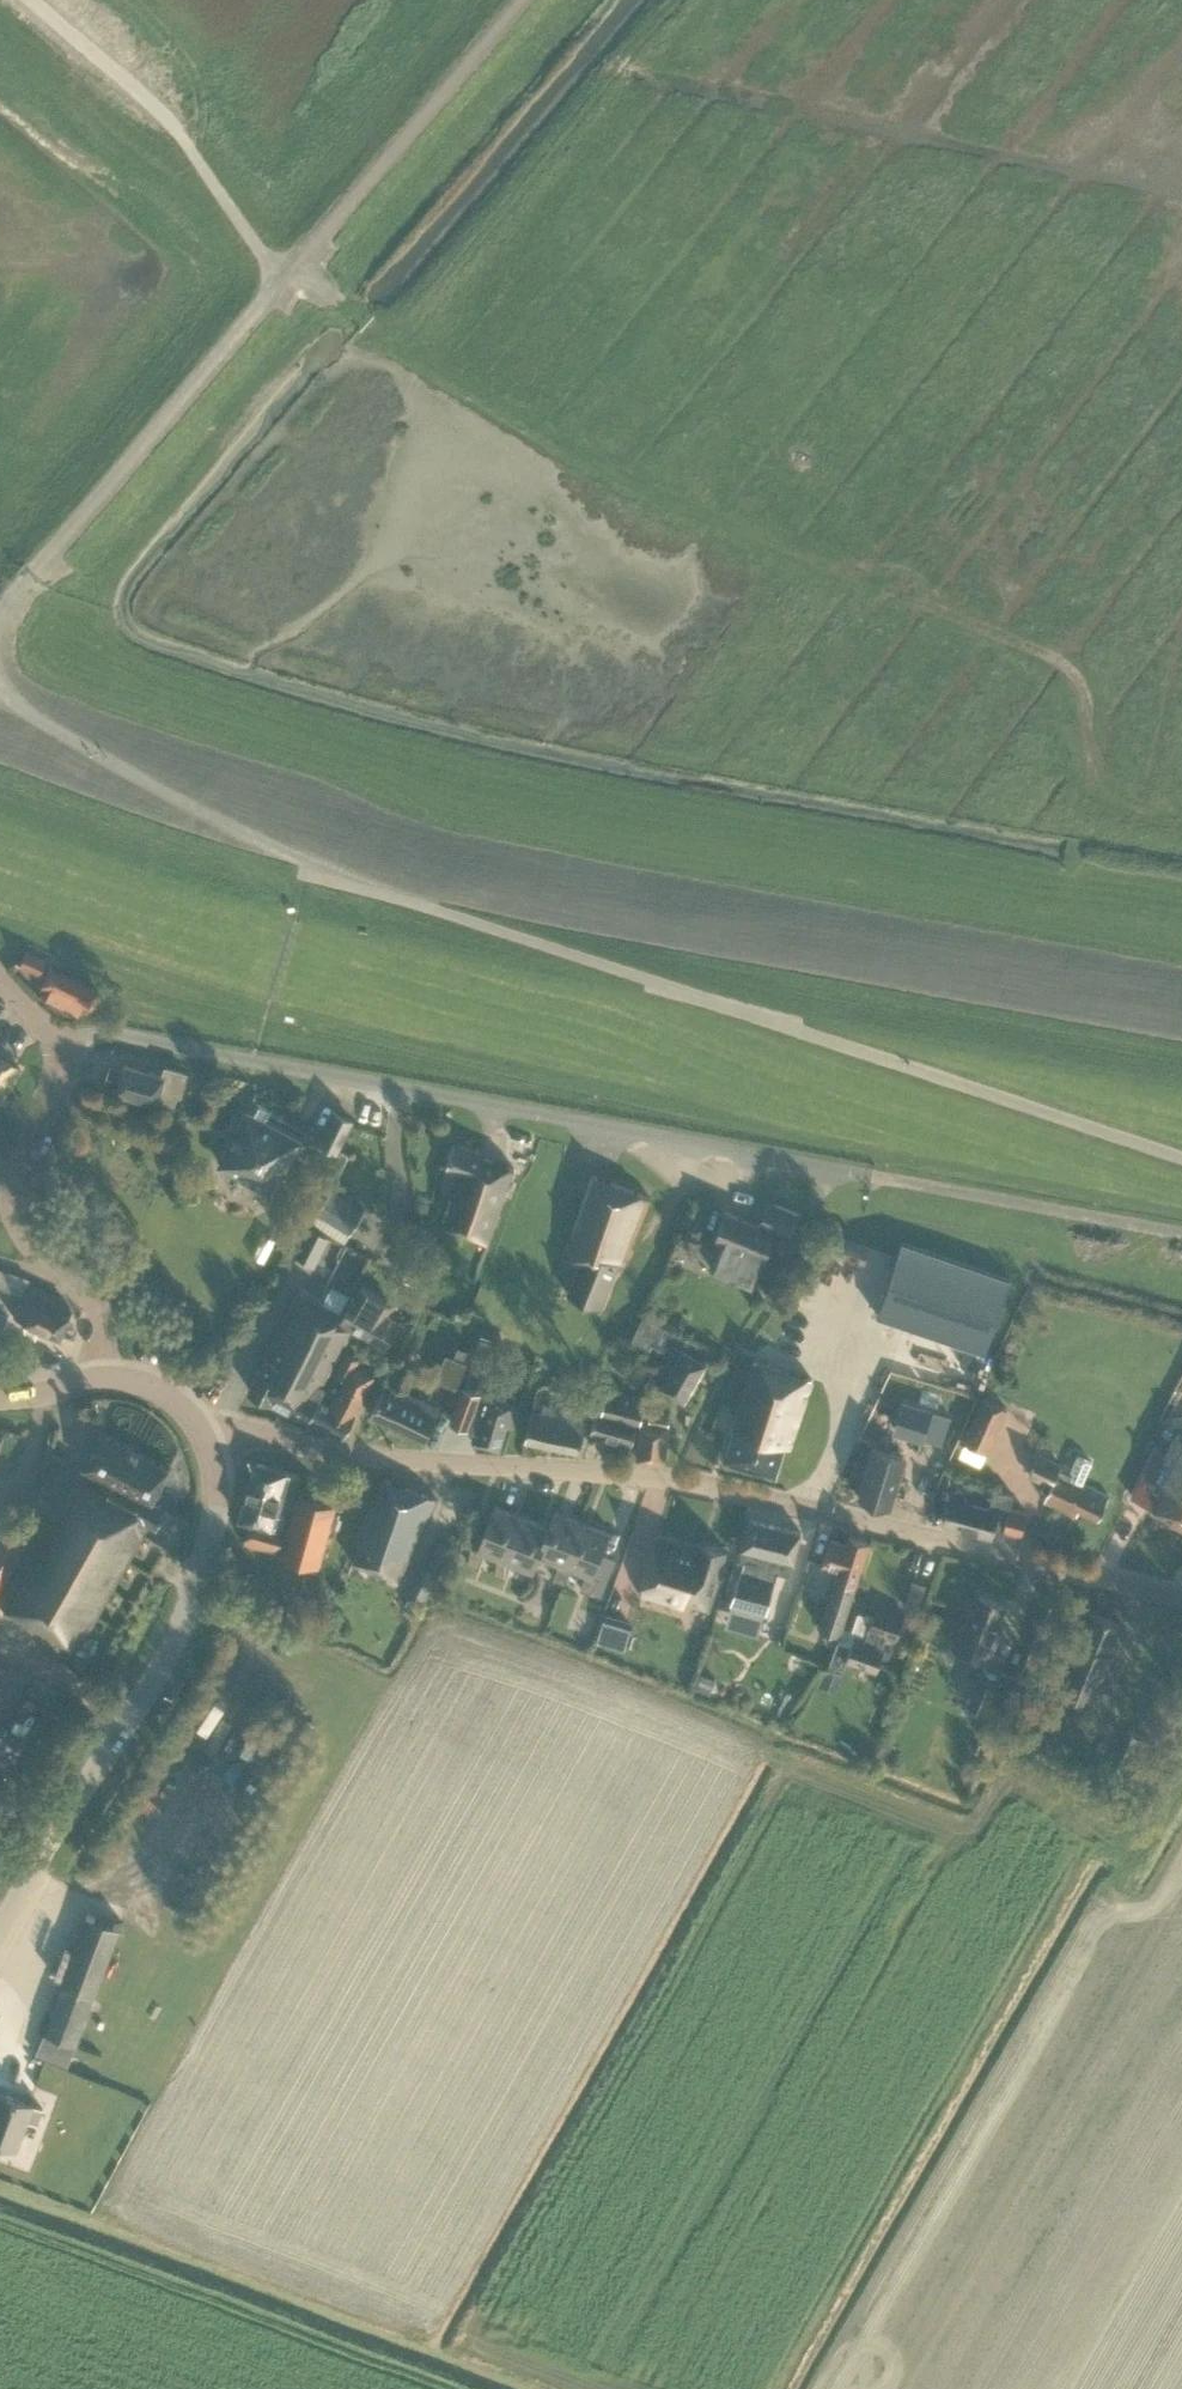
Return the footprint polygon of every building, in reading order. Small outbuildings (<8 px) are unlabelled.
[(19,964),(33,971),(38,973),(44,960),(25,951),(19,964)] [(49,967),(47,971),(40,985),(49,990),(46,998),(77,1013),(81,1004),(89,1009),(98,991),(49,967)] [(20,1068),(0,1057),(0,1102),(20,1068)] [(181,1094),(187,1073),(166,1067),(163,1075),(155,1073),(124,1064),(122,1070),(110,1066),(106,1083),(117,1086),(116,1092),(173,1107),(177,1093),(181,1094)] [(334,1111),(319,1142),(337,1151),(352,1120),(334,1111)] [(272,1191),(299,1141),(248,1113),(221,1164),(272,1191)] [(441,1226),(487,1243),(514,1168),(481,1156),(481,1153),(455,1143),(446,1167),(462,1173),(453,1200),(450,1199),(441,1226)] [(625,1264),(651,1198),(592,1175),(563,1259),(579,1265),(567,1294),(601,1307),(619,1262),(625,1264)] [(316,1213),(350,1234),(366,1207),(332,1186),(316,1213)] [(790,1237),(800,1214),(769,1201),(759,1224),(727,1211),(716,1240),(722,1242),(711,1268),(752,1285),(762,1259),(764,1259),(775,1231),(790,1237)] [(293,1258),(311,1267),(327,1237),(309,1228),(293,1258)] [(901,1242),(877,1315),(986,1352),(1010,1280),(901,1242)] [(342,1254),(346,1273),(361,1269),(357,1251),(342,1254)] [(411,1260),(402,1276),(415,1284),(424,1268),(411,1260)] [(13,1316),(58,1336),(70,1309),(65,1300),(27,1283),(13,1316)] [(397,1301),(376,1288),(375,1290),(363,1283),(339,1321),(383,1347),(399,1321),(388,1315),(397,1301)] [(322,1395),(327,1386),(325,1386),(353,1331),(336,1322),(341,1312),(299,1290),(249,1389),(273,1401),(273,1400),(310,1418),(322,1395)] [(643,1318),(632,1339),(650,1348),(652,1344),(661,1348),(669,1330),(643,1318)] [(483,1336),(475,1356),(498,1365),(506,1345),(483,1336)] [(674,1345),(660,1369),(669,1374),(661,1387),(685,1400),(706,1363),(674,1345)] [(324,1396),(322,1395),(310,1418),(343,1436),(356,1413),(374,1376),(355,1367),(359,1358),(347,1352),(324,1396)] [(389,1382),(406,1390),(417,1366),(400,1358),(389,1382)] [(784,1446),(789,1448),(812,1378),(755,1359),(732,1429),(735,1431),(726,1459),(774,1475),(784,1446)] [(656,1389),(663,1374),(652,1369),(645,1384),(656,1389)] [(595,1391),(598,1382),(585,1378),(582,1387),(595,1391)] [(640,1424),(644,1408),(647,1399),(609,1388),(601,1413),(596,1412),(590,1432),(632,1444),(638,1423),(640,1424)] [(370,1415),(425,1441),(440,1409),(404,1392),(402,1398),(382,1389),(370,1415)] [(513,1428),(519,1406),(504,1401),(506,1394),(494,1390),(492,1397),(481,1394),(477,1411),(480,1412),(472,1441),(500,1450),(507,1426),(513,1428)] [(448,1433),(462,1438),(474,1399),(460,1394),(448,1433)] [(524,1441),(552,1447),(562,1407),(550,1405),(552,1395),(545,1394),(541,1414),(532,1412),(524,1441)] [(983,1396),(963,1442),(989,1453),(1009,1408),(983,1396)] [(892,1432),(923,1442),(924,1437),(942,1443),(951,1414),(902,1399),(892,1432)] [(587,1412),(562,1407),(552,1447),(579,1452),(587,1412)] [(640,1424),(641,1424),(637,1458),(665,1461),(669,1426),(671,1411),(644,1408),(640,1424)] [(1168,1423),(1131,1495),(1155,1507),(1154,1509),(1181,1524),(1181,1430),(1168,1423)] [(0,1604),(79,1648),(150,1522),(157,1527),(166,1509),(152,1501),(169,1469),(102,1433),(85,1467),(113,1481),(110,1486),(77,1468),(0,1604)] [(900,1467),(904,1456),(875,1447),(859,1498),(890,1509),(903,1468),(900,1467)] [(1072,1506),(1099,1519),(1110,1496),(1081,1483),(1091,1461),(1078,1455),(1071,1469),(1074,1470),(1070,1477),(1058,1472),(1061,1465),(1039,1455),(1030,1474),(1045,1481),(1041,1489),(1048,1492),(1044,1500),(1069,1511),(1072,1506)] [(244,1544),(319,1565),(336,1504),(300,1494),(290,1530),(285,1529),(300,1474),(256,1462),(241,1518),(251,1521),(244,1544)] [(353,1561),(400,1580),(437,1498),(386,1479),(357,1542),(361,1544),(353,1561)] [(1021,1535),(1027,1512),(1010,1508),(1014,1495),(994,1490),(990,1506),(971,1501),(972,1496),(953,1491),(944,1523),(992,1536),(994,1528),(1021,1535)] [(472,1547),(468,1563),(478,1566),(484,1551),(499,1556),(506,1559),(523,1517),(495,1506),(478,1549),(472,1547)] [(549,1527),(539,1554),(560,1563),(554,1578),(564,1582),(573,1567),(565,1565),(582,1522),(555,1511),(548,1527),(549,1527)] [(499,1556),(495,1573),(505,1577),(511,1561),(533,1570),(539,1554),(549,1527),(548,1527),(523,1517),(506,1559),(499,1556)] [(775,1525),(749,1519),(739,1559),(745,1560),(742,1572),(763,1577),(775,1525)] [(582,1522),(565,1565),(573,1567),(587,1573),(581,1589),(591,1592),(592,1591),(599,1578),(606,1581),(615,1559),(601,1553),(609,1533),(582,1522)] [(791,1572),(801,1532),(775,1525),(763,1577),(742,1572),(740,1571),(731,1601),(766,1611),(773,1587),(774,1587),(779,1569),(791,1572)] [(840,1632),(869,1542),(849,1536),(847,1543),(830,1538),(822,1563),(838,1568),(820,1626),(840,1632)] [(685,1601),(709,1608),(726,1550),(701,1542),(699,1549),(657,1537),(640,1593),(683,1606),(685,1601)] [(920,1580),(913,1600),(925,1604),(932,1585),(920,1580)] [(1003,1621),(999,1620),(1005,1604),(980,1593),(973,1609),(969,1607),(953,1646),(987,1660),(1003,1621)] [(403,1610),(416,1617),(422,1605),(408,1598),(403,1610)] [(878,1669),(888,1640),(885,1639),(887,1632),(897,1635),(905,1612),(878,1604),(874,1616),(858,1611),(852,1630),(843,1627),(829,1667),(842,1671),(846,1659),(878,1669)] [(1111,1652),(1122,1624),(1092,1612),(1080,1640),(1078,1639),(1058,1687),(1093,1702),(1113,1653),(1111,1652)] [(610,1615),(604,1642),(632,1649),(639,1621),(610,1615)] [(282,1645),(291,1650),(296,1640),(287,1636),(282,1645)] [(836,1690),(842,1671),(829,1667),(825,1671),(821,1685),(836,1690)] [(968,1704),(986,1711),(1000,1674),(983,1667),(968,1704)] [(710,1692),(715,1679),(701,1673),(696,1686),(710,1692)] [(63,1982),(43,2035),(75,2047),(120,1927),(86,1914),(60,1981),(63,1982)] [(43,2035),(37,2053),(68,2065),(75,2047),(43,2035)] [(43,2107),(0,2090),(0,2141),(17,2147),(28,2118),(37,2122),(43,2107)]
